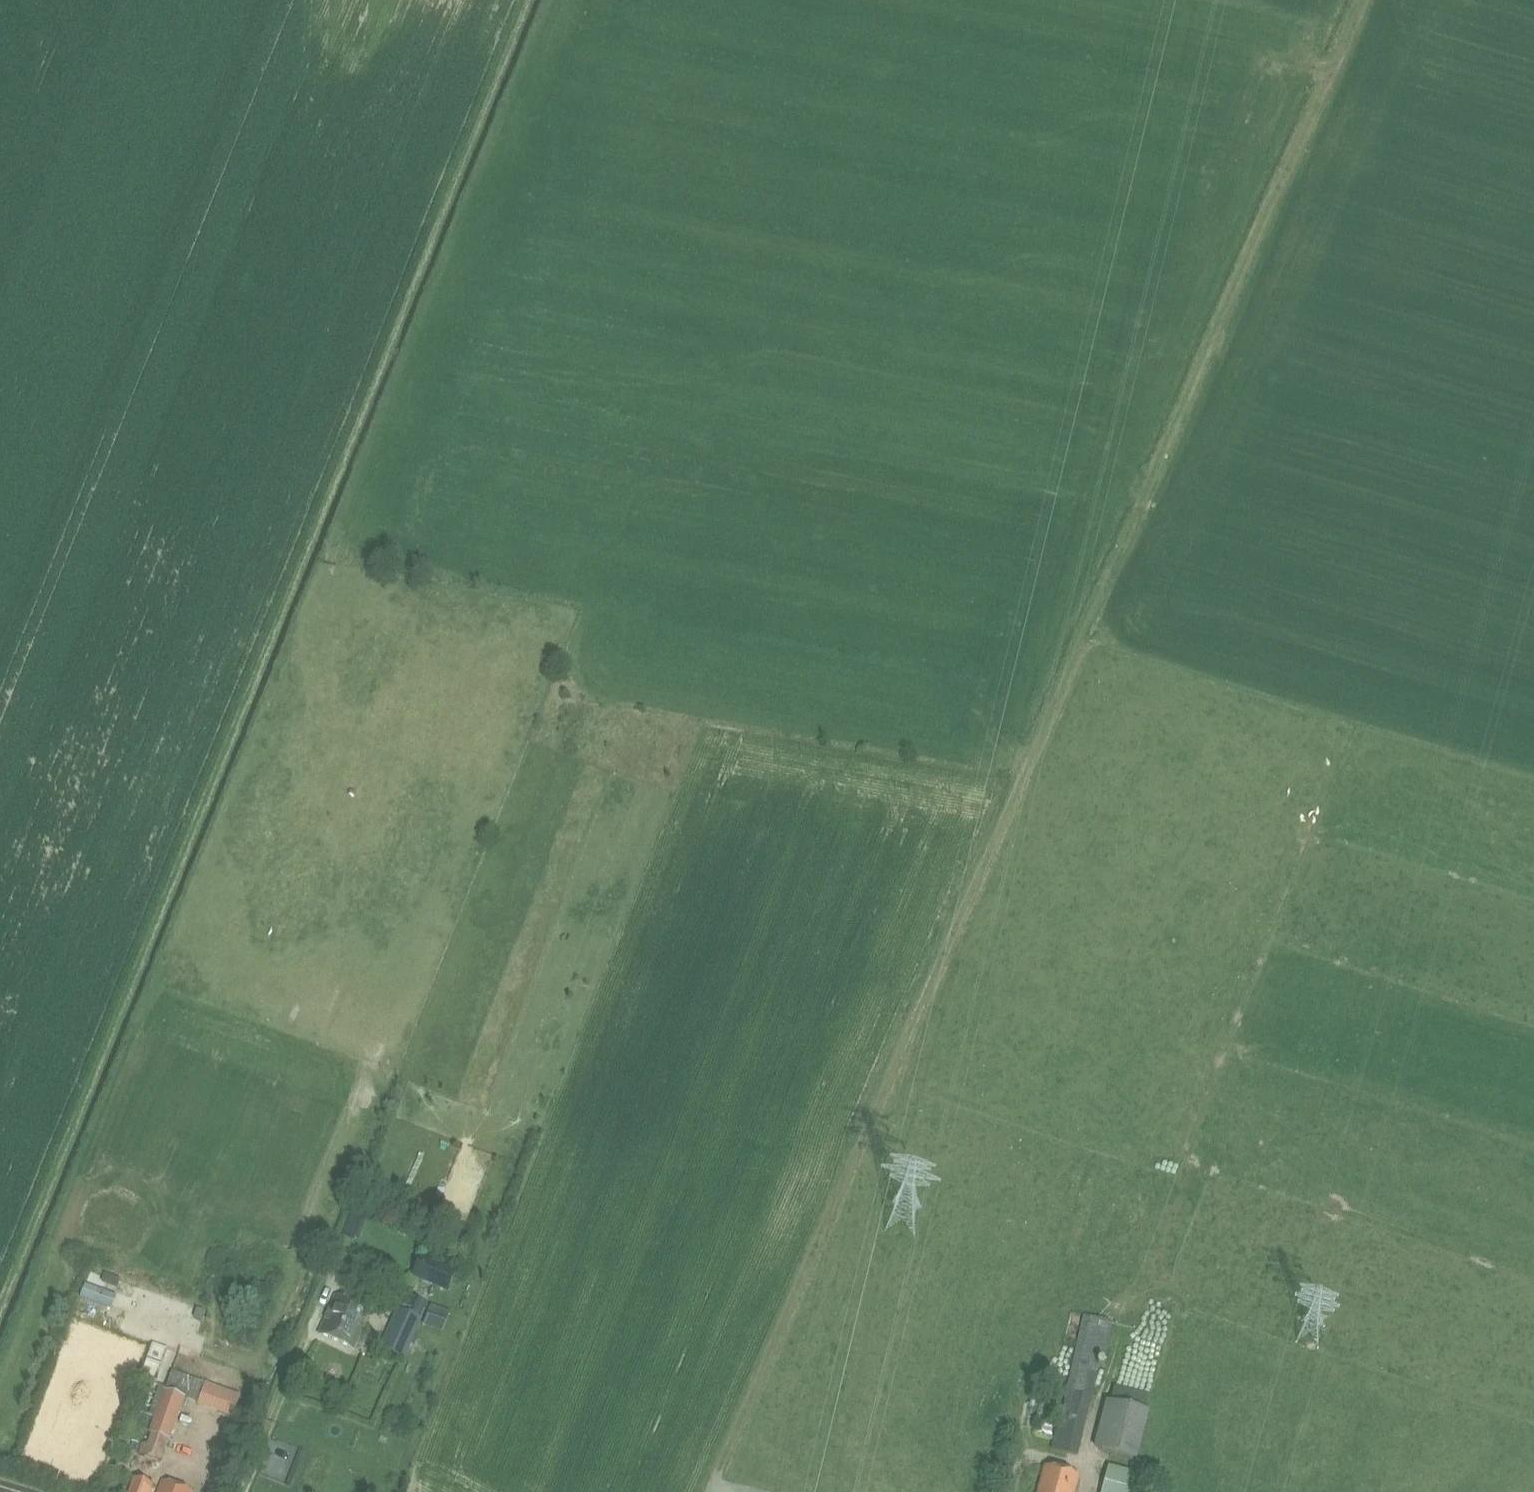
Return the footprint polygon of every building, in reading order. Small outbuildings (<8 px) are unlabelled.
[(412,1275),(448,1291),(457,1269),(455,1268),(457,1263),(440,1256),(438,1261),(421,1253),(412,1275)] [(147,1303),(116,1292),(111,1305),(142,1316),(147,1303)] [(370,1314),(337,1298),(320,1335),(353,1351),(370,1314)] [(424,1324),(441,1331),(448,1312),(432,1305),(424,1324)] [(397,1307),(378,1349),(403,1360),(421,1318),(397,1307)] [(1082,1316),(1056,1430),(1054,1429),(1049,1450),(1077,1456),(1099,1359),(1103,1360),(1112,1323),(1082,1316)] [(161,1369),(168,1347),(147,1341),(140,1362),(161,1369)] [(169,1440),(184,1399),(198,1403),(205,1384),(171,1371),(148,1432),(169,1440)] [(1105,1401),(1093,1450),(1136,1460),(1148,1412),(1144,1411),(1145,1406),(1146,1407),(1149,1395),(1114,1387),(1110,1403),(1105,1401)] [(236,1402),(214,1394),(208,1409),(230,1417),(236,1402)] [(1149,1477),(1107,1466),(1100,1491),(1145,1491),(1149,1477)] [(1079,1478),(1044,1469),(1038,1491),(1075,1491),(1079,1478)] [(130,1491),(153,1491),(154,1487),(135,1478),(130,1491)]
